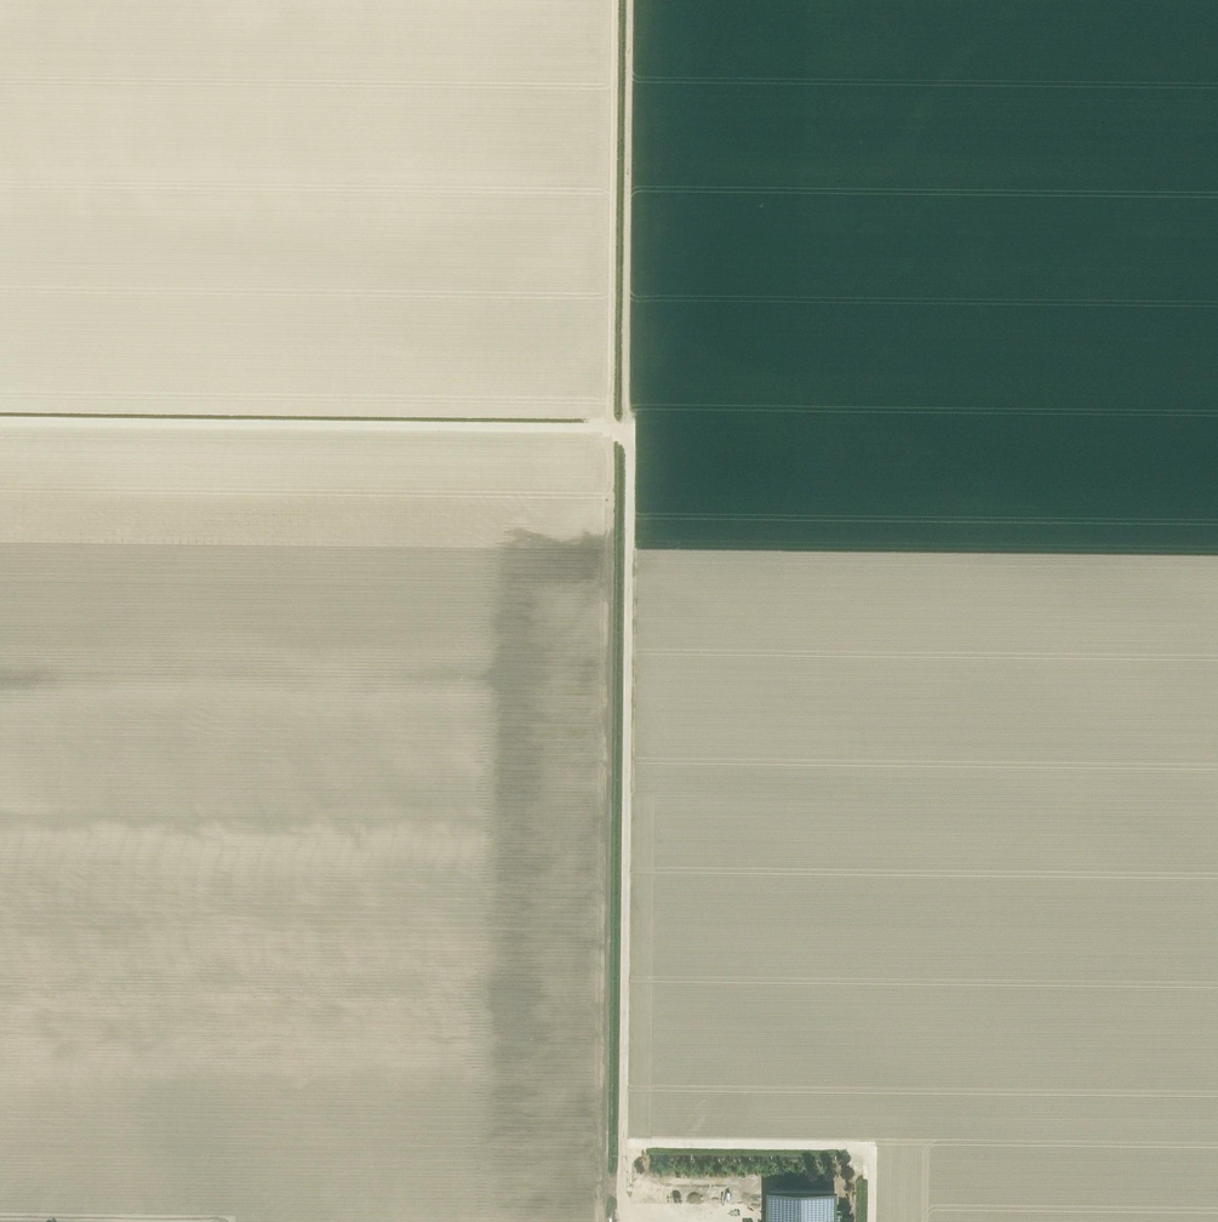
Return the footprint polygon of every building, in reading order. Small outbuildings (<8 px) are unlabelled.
[(771,1221),(835,1221),(835,1191),(771,1191),(771,1221)]
